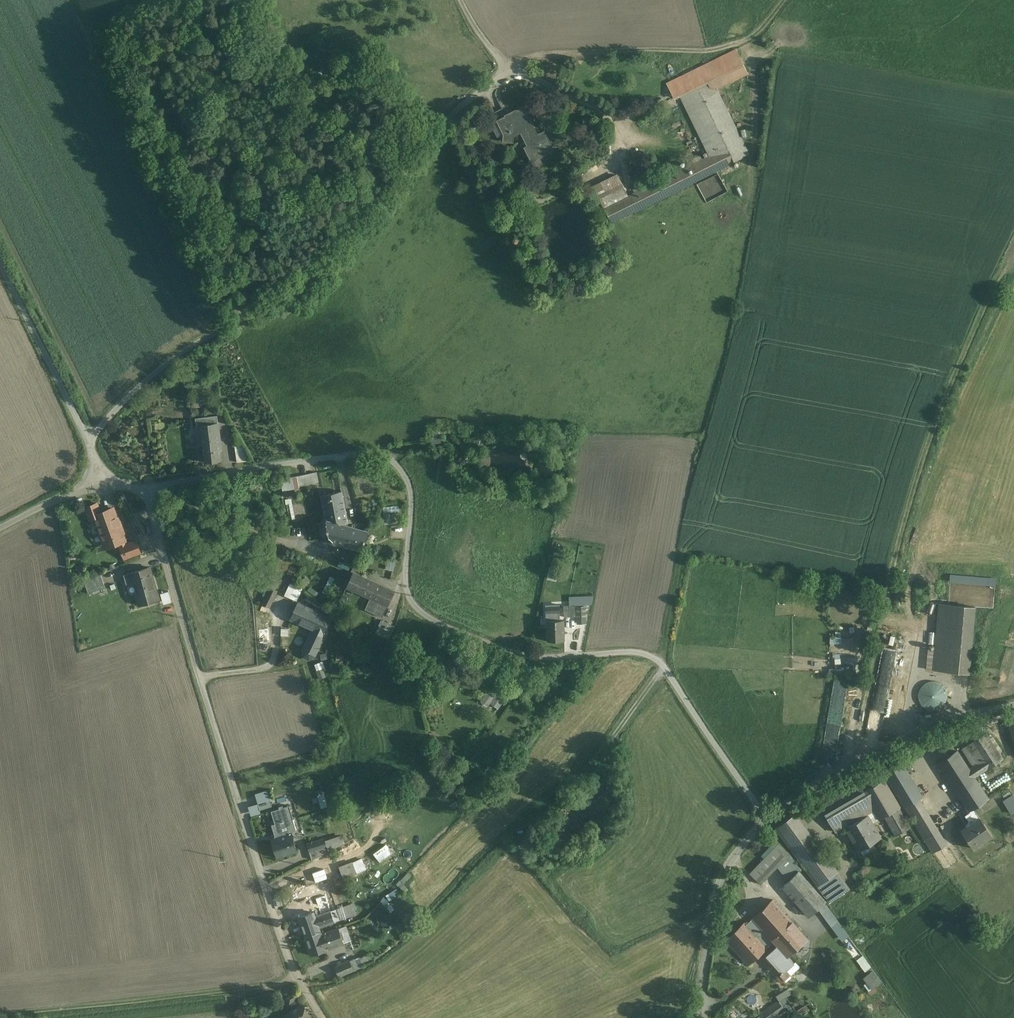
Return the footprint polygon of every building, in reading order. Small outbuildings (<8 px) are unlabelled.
[(707,157),(629,196),(605,208),(612,222),(696,181),(749,155),(718,93),(717,89),(748,73),(736,50),(668,83),(671,91),(675,98),(680,95),(707,157)] [(507,113),(499,117),(505,132),(504,138),(515,140),(516,133),(523,130),(529,143),(525,146),(532,161),(555,148),(545,129),(540,132),(525,105),(517,109),(516,106),(506,110),(507,113)] [(616,168),(584,184),(604,226),(612,222),(605,208),(629,196),(616,168)] [(721,174),(707,179),(710,189),(707,190),(710,199),(727,192),(721,174)] [(217,416),(195,419),(198,445),(203,445),(205,463),(221,461),(220,451),(222,451),(217,416)] [(242,446),(235,447),(237,463),(248,461),(246,451),(242,446)] [(317,471),(297,475),(298,486),(319,482),(317,471)] [(342,492),(322,495),(327,520),(326,520),(329,537),(333,541),(363,549),(368,532),(341,525),(348,523),(342,492)] [(96,517),(107,547),(125,540),(121,527),(122,526),(118,515),(117,516),(114,508),(101,512),(98,503),(85,507),(90,519),(96,517)] [(137,539),(118,546),(124,560),(142,553),(137,539)] [(363,550),(349,546),(345,558),(358,562),(363,550)] [(395,569),(396,560),(389,559),(388,568),(395,569)] [(353,573),(361,577),(364,570),(354,565),(351,572),(353,573)] [(150,567),(124,574),(127,585),(136,582),(140,593),(137,594),(140,605),(159,600),(150,567)] [(361,577),(353,573),(347,587),(370,597),(365,609),(382,617),(394,592),(361,577)] [(101,574),(84,580),(89,593),(106,587),(101,574)] [(307,577),(301,584),(306,588),(312,581),(307,577)] [(285,594),(297,600),(304,588),(291,582),(285,594)] [(277,591),(270,588),(262,605),(269,608),(277,591)] [(546,600),(547,620),(547,641),(564,640),(564,620),(559,620),(558,600),(546,600)] [(583,600),(563,600),(564,617),(577,616),(578,623),(586,622),(586,605),(583,605),(583,600)] [(331,618),(299,603),(291,618),(314,628),(307,643),(318,648),(326,633),(324,632),(331,618)] [(976,606),(941,603),(934,670),(969,673),(976,606)] [(395,626),(381,619),(375,632),(389,639),(395,626)] [(497,708),(503,697),(489,690),(483,700),(497,708)] [(974,766),(970,769),(974,776),(1003,759),(986,732),(962,748),(974,766)] [(970,769),(958,751),(938,764),(971,813),(967,815),(972,823),(961,830),(974,849),(992,835),(974,808),(989,798),(974,776),(970,769)] [(900,760),(883,770),(933,853),(947,845),(919,799),(923,797),(900,760)] [(826,793),(817,798),(836,832),(844,827),(858,850),(881,837),(866,812),(873,808),(863,791),(856,778),(826,795),(826,793)] [(884,780),(863,791),(873,808),(879,819),(882,817),(892,834),(909,824),(899,808),(900,807),(884,780)] [(251,815),(261,812),(261,809),(273,806),(269,789),(255,792),(258,802),(249,805),(251,815)] [(318,794),(322,807),(329,805),(325,792),(318,794)] [(1011,813),(1013,811),(1013,795),(1013,793),(1003,800),(1011,813)] [(276,838),(292,833),(291,831),(296,829),(289,806),(272,811),(275,823),(272,825),(276,838)] [(796,813),(775,829),(817,886),(838,871),(796,813)] [(312,857),(347,842),(342,832),(326,839),(325,839),(307,846),(312,857)] [(276,838),(272,839),(278,856),(297,850),(292,833),(276,838)] [(376,855),(392,847),(389,842),(374,850),(376,855)] [(760,883),(777,866),(790,853),(780,843),(750,873),(760,883)] [(378,856),(381,861),(391,856),(388,850),(378,856)] [(800,867),(790,853),(777,866),(786,876),(778,883),(805,915),(817,907),(843,941),(850,935),(823,898),(797,869),(800,867)] [(363,856),(339,865),(344,877),(368,869),(363,856)] [(838,871),(817,886),(829,903),(850,887),(838,871)] [(745,923),(727,938),(749,963),(773,941),(777,945),(766,955),(783,973),(794,962),(788,955),(807,938),(773,899),(745,924),(745,923)] [(331,911),(300,921),(306,937),(321,931),(319,926),(334,921),(331,911)] [(321,931),(306,937),(311,954),(343,943),(338,929),(322,934),(321,931)] [(865,971),(872,967),(865,954),(858,958),(865,971)] [(368,956),(332,963),(335,975),(364,968),(362,960),(368,958),(368,956)] [(872,970),(863,977),(870,989),(881,982),(872,970)] [(758,1012),(762,1017),(770,1017),(785,1007),(777,997),(758,1012)] [(285,1015),(286,1017),(310,1017),(311,1017),(302,1004),(285,1015)]
